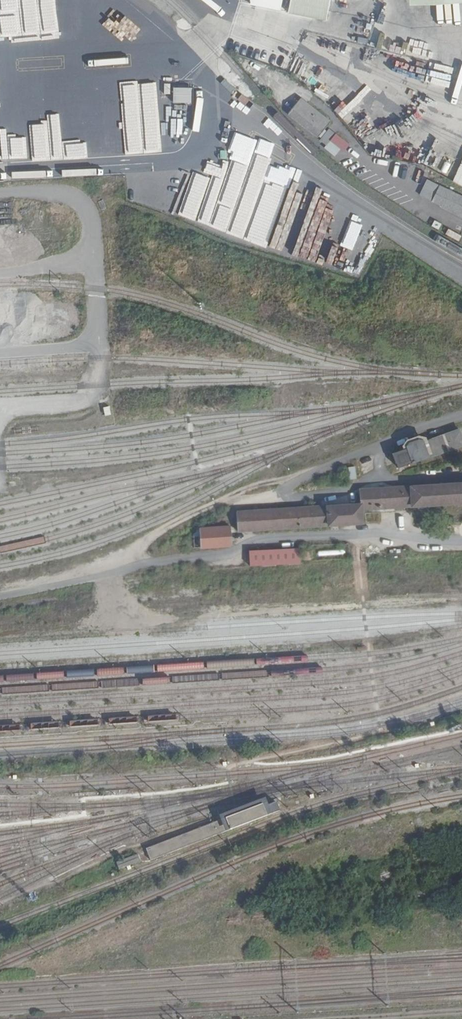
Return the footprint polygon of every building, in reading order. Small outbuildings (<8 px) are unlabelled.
[(41,0),(0,0),(0,40),(8,39),(8,32),(43,30),(41,0)] [(280,11),(282,0),(250,0),(249,4),(280,11)] [(172,154),(170,98),(162,98),(161,81),(93,84),(95,137),(63,138),(61,87),(36,88),(36,95),(10,96),(10,83),(0,83),(0,161),(172,154)] [(190,103),(191,88),(173,87),(172,103),(190,103)] [(299,97),(286,116),(317,139),(331,120),(299,97)] [(329,127),(317,141),(336,158),(348,144),(329,127)] [(188,181),(175,214),(203,225),(212,201),(211,201),(214,191),(188,181)] [(429,182),(422,196),(461,216),(461,198),(429,182)] [(295,218),(285,249),(304,255),(303,256),(319,261),(329,229),(295,218)] [(424,441),(430,457),(461,446),(461,429),(461,428),(424,441)] [(409,443),(407,447),(407,448),(413,463),(430,457),(424,441),(424,440),(419,439),(409,443)] [(399,468),(413,463),(407,448),(394,453),(399,468)] [(355,466),(348,467),(350,479),(356,478),(355,466)] [(405,486),(407,507),(461,503),(461,482),(405,486)] [(360,489),(361,504),(362,509),(407,507),(405,486),(360,489)] [(361,504),(327,506),(328,526),(363,524),(362,509),(361,504)] [(327,506),(237,512),(238,532),(328,526),(327,506)] [(231,526),(199,528),(201,549),(232,547),(231,526)] [(299,549),(250,551),(251,565),(300,563),(299,549)] [(265,798),(220,816),(222,821),(226,832),(272,814),(268,806),(265,798)] [(277,803),(268,806),(272,814),(280,811),(277,803)]
